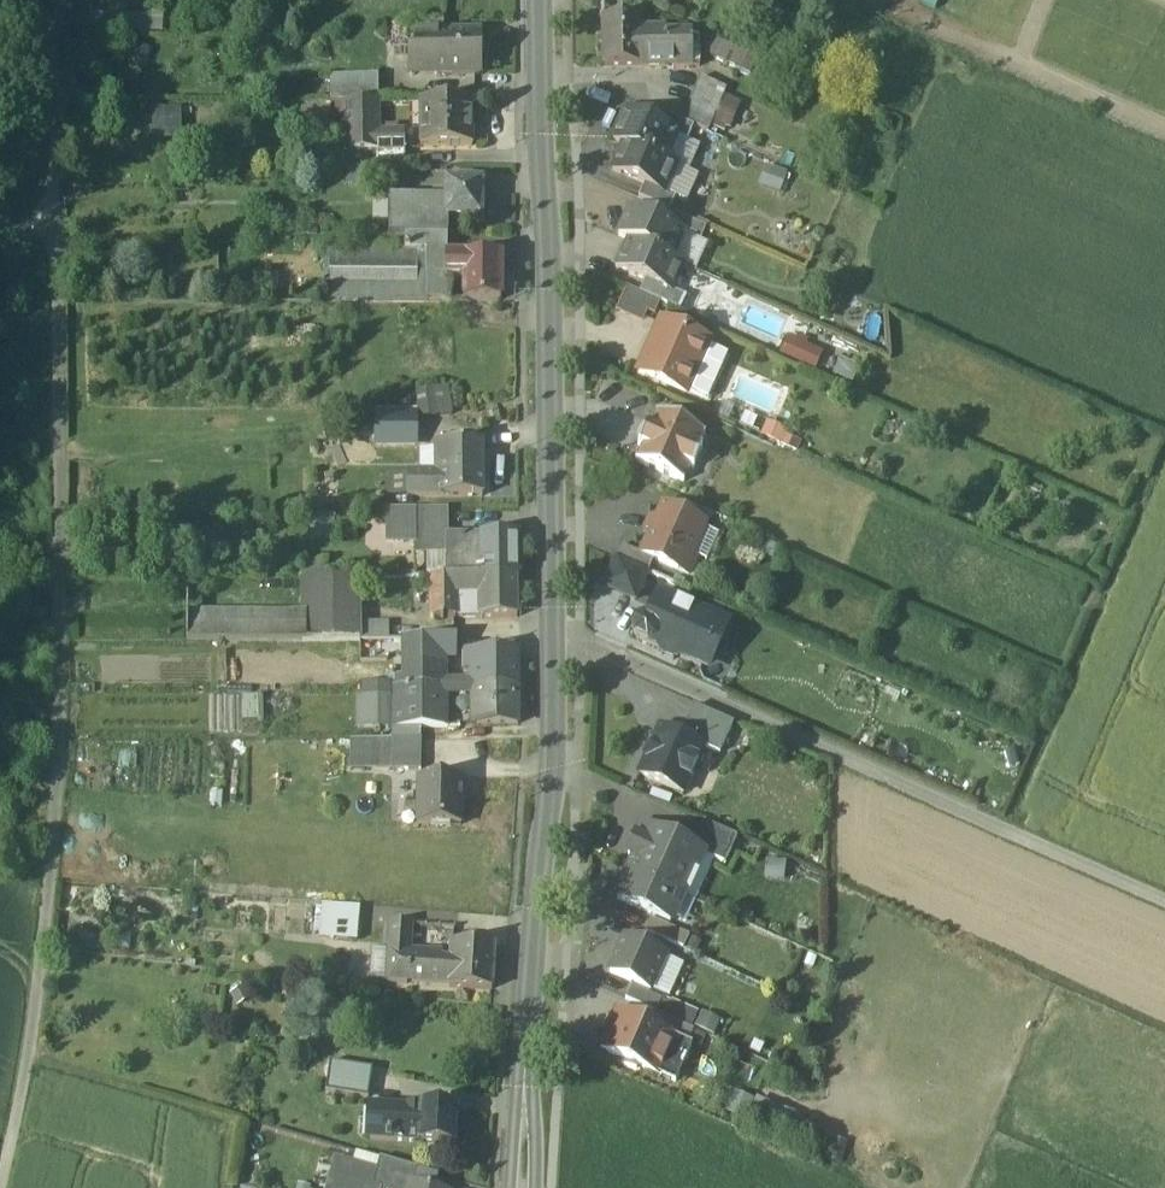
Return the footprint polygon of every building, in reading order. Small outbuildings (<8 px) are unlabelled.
[(640,19),(602,20),(602,68),(641,68),(640,32),(640,19)] [(442,25),(417,25),(418,58),(436,58),(436,37),(442,37),(442,25)] [(665,38),(664,32),(640,32),(641,68),(684,67),(685,68),(699,68),(699,41),(684,37),(684,38),(665,38)] [(705,55),(743,69),(750,50),(712,36),(705,55)] [(442,37),(436,37),(436,58),(436,76),(478,76),(478,73),(483,73),(483,54),(478,54),(478,37),(442,37)] [(378,78),(329,79),(330,104),(343,104),(378,104),(378,78)] [(726,90),(700,79),(686,109),(687,109),(713,120),(722,99),(726,90)] [(736,104),(722,99),(713,120),(710,127),(724,133),(736,104)] [(467,132),(467,103),(421,103),(422,147),(470,146),(469,132),(467,132)] [(343,123),(343,104),(330,104),(330,123),(343,123)] [(403,134),(379,135),(378,104),(343,104),(343,123),(344,153),(366,153),(377,153),(404,153),(403,134)] [(713,120),(687,109),(682,123),(707,134),(710,127),(713,120)] [(150,111),(151,143),(181,142),(181,110),(150,111)] [(657,128),(625,114),(613,141),(676,169),(676,168),(665,163),(676,139),(676,137),(657,128)] [(693,129),(663,115),(657,128),(676,137),(676,139),(687,143),(693,129)] [(676,169),(613,141),(612,141),(624,146),(612,172),(644,186),(664,195),(664,194),(676,169)] [(404,169),(404,153),(377,153),(377,170),(404,169)] [(764,165),(758,185),(779,191),(785,172),(764,165)] [(676,168),(676,169),(664,194),(676,199),(675,199),(686,204),(698,178),(676,168)] [(404,185),(404,169),(377,170),(378,183),(378,185),(404,185)] [(377,170),(346,170),(346,184),(378,183),(377,170)] [(481,185),(446,185),(445,201),(445,222),(448,222),(481,222),(481,185)] [(664,195),(644,186),(638,199),(665,211),(669,213),(675,199),(676,199),(664,194),(664,195)] [(445,201),(389,202),(389,238),(402,238),(405,238),(446,238),(448,238),(448,222),(445,222),(445,201)] [(669,213),(665,211),(659,225),(682,235),(700,243),(705,229),(669,213)] [(659,225),(630,212),(618,238),(629,243),(671,261),(682,235),(659,225)] [(446,238),(405,238),(405,239),(405,252),(446,252),(446,238)] [(405,239),(380,239),(380,252),(405,252),(405,239)] [(671,261),(629,243),(617,270),(645,282),(670,293),(670,292),(682,267),(671,261)] [(380,252),(324,252),(323,300),(446,301),(446,276),(446,259),(446,252),(405,252),(380,252)] [(463,259),(446,259),(446,276),(463,276),(463,259)] [(500,260),(463,259),(463,276),(463,301),(499,302),(500,260)] [(670,293),(645,282),(639,295),(659,304),(679,313),(686,299),(670,292),(670,293)] [(654,317),(659,304),(639,295),(627,290),(617,313),(642,324),(646,314),(654,317)] [(708,346),(661,325),(639,374),(686,394),(687,392),(707,348),(708,346)] [(786,335),(778,355),(815,370),(823,350),(786,335)] [(727,357),(707,348),(687,392),(708,401),(727,357)] [(838,357),(830,372),(850,382),(858,367),(838,357)] [(420,418),(453,412),(449,388),(416,394),(420,418)] [(705,436),(656,415),(655,417),(656,417),(650,431),(648,430),(648,429),(646,428),(638,448),(639,449),(640,448),(642,449),(636,462),(635,462),(635,464),(683,485),(684,483),(683,483),(689,469),(692,471),(691,472),(693,472),(702,452),(700,452),(700,453),(697,451),(703,438),(704,438),(705,436)] [(764,423),(759,437),(789,447),(793,433),(764,423)] [(482,477),(482,446),(441,446),(441,477),(482,477)] [(441,477),(408,478),(408,499),(441,498),(441,477)] [(482,477),(441,477),(441,498),(483,498),(482,477)] [(415,513),(386,514),(386,534),(399,544),(447,544),(447,537),(447,510),(415,511),(415,513)] [(703,528),(662,510),(642,556),(652,561),(677,572),(689,577),(696,561),(690,558),(703,528)] [(482,537),(447,537),(447,544),(447,579),(455,579),(482,578),(482,537)] [(514,537),(482,537),(482,578),(515,578),(514,537)] [(642,556),(622,548),(616,560),(647,574),(652,561),(642,556)] [(649,575),(647,574),(616,560),(613,559),(600,588),(636,604),(638,599),(643,601),(648,589),(643,587),(649,575)] [(515,578),(482,578),(482,618),(515,619),(515,578)] [(359,579),(303,580),(303,620),(303,643),(360,642),(360,625),(359,579)] [(447,579),(432,579),(431,618),(456,618),(455,579),(447,579)] [(635,633),(640,639),(703,668),(713,647),(719,644),(726,627),(659,596),(648,623),(641,623),(635,627),(635,633)] [(303,620),(186,619),(187,643),(303,643),(303,620)] [(388,625),(360,625),(360,642),(388,642),(388,625)] [(455,643),(404,642),(404,655),(439,656),(455,656),(455,643)] [(517,653),(474,654),(474,689),(517,689),(517,653)] [(439,656),(404,655),(405,671),(440,671),(439,656)] [(440,671),(405,671),(405,679),(405,689),(426,688),(440,687),(440,680),(440,671)] [(405,689),(399,689),(399,685),(393,685),(393,699),(393,729),(426,729),(426,688),(405,689)] [(440,687),(426,688),(426,729),(446,729),(446,695),(446,690),(445,687),(440,687)] [(517,689),(474,689),(474,725),(517,725),(517,689)] [(356,699),(355,729),(393,729),(393,699),(356,699)] [(733,725),(693,707),(679,738),(703,749),(719,755),(733,725)] [(679,738),(659,729),(639,776),(683,795),(703,749),(679,738)] [(394,742),(393,754),(421,755),(422,741),(394,742)] [(350,742),(349,771),(393,771),(393,754),(394,742),(350,742)] [(421,755),(393,754),(393,771),(421,772),(421,755)] [(462,780),(420,779),(420,825),(461,825),(462,780)] [(737,839),(703,824),(692,851),(703,856),(725,865),(737,839)] [(640,829),(631,849),(639,852),(647,832),(640,829)] [(669,841),(648,831),(647,832),(639,852),(629,874),(682,898),(684,899),(703,856),(692,851),(682,846),(682,845),(670,840),(669,841)] [(682,898),(629,874),(617,901),(670,924),(682,898)] [(359,910),(322,907),(321,929),(357,932),(359,910)] [(688,938),(650,921),(644,933),(683,950),(688,938)] [(410,924),(390,923),(387,983),(407,985),(408,957),(410,924)] [(665,959),(624,941),(609,974),(650,992),(665,959)] [(494,947),(452,945),(451,966),(449,985),(449,988),(491,990),(494,947)] [(440,959),(408,957),(407,982),(449,985),(451,966),(439,966),(440,959)] [(661,1002),(630,988),(625,1001),(653,1014),(655,1015),(661,1002)] [(647,1028),(616,1014),(600,1051),(658,1076),(667,1055),(674,1039),(647,1028)] [(655,1015),(653,1014),(647,1028),(674,1039),(687,1045),(693,1032),(655,1015)] [(696,1029),(714,1037),(720,1023),(702,1016),(696,1029)] [(667,1055),(685,1063),(692,1047),(687,1045),(674,1039),(667,1055)] [(372,1071),(333,1063),(327,1091),(366,1099),(372,1071)] [(407,1112),(377,1110),(375,1141),(418,1144),(420,1109),(408,1108),(407,1112)] [(456,1111),(420,1109),(418,1144),(418,1145),(454,1147),(456,1111)] [(417,1171),(379,1160),(375,1174),(413,1185),(417,1171)] [(335,1163),(328,1187),(424,1187),(413,1185),(375,1174),(335,1163)]
